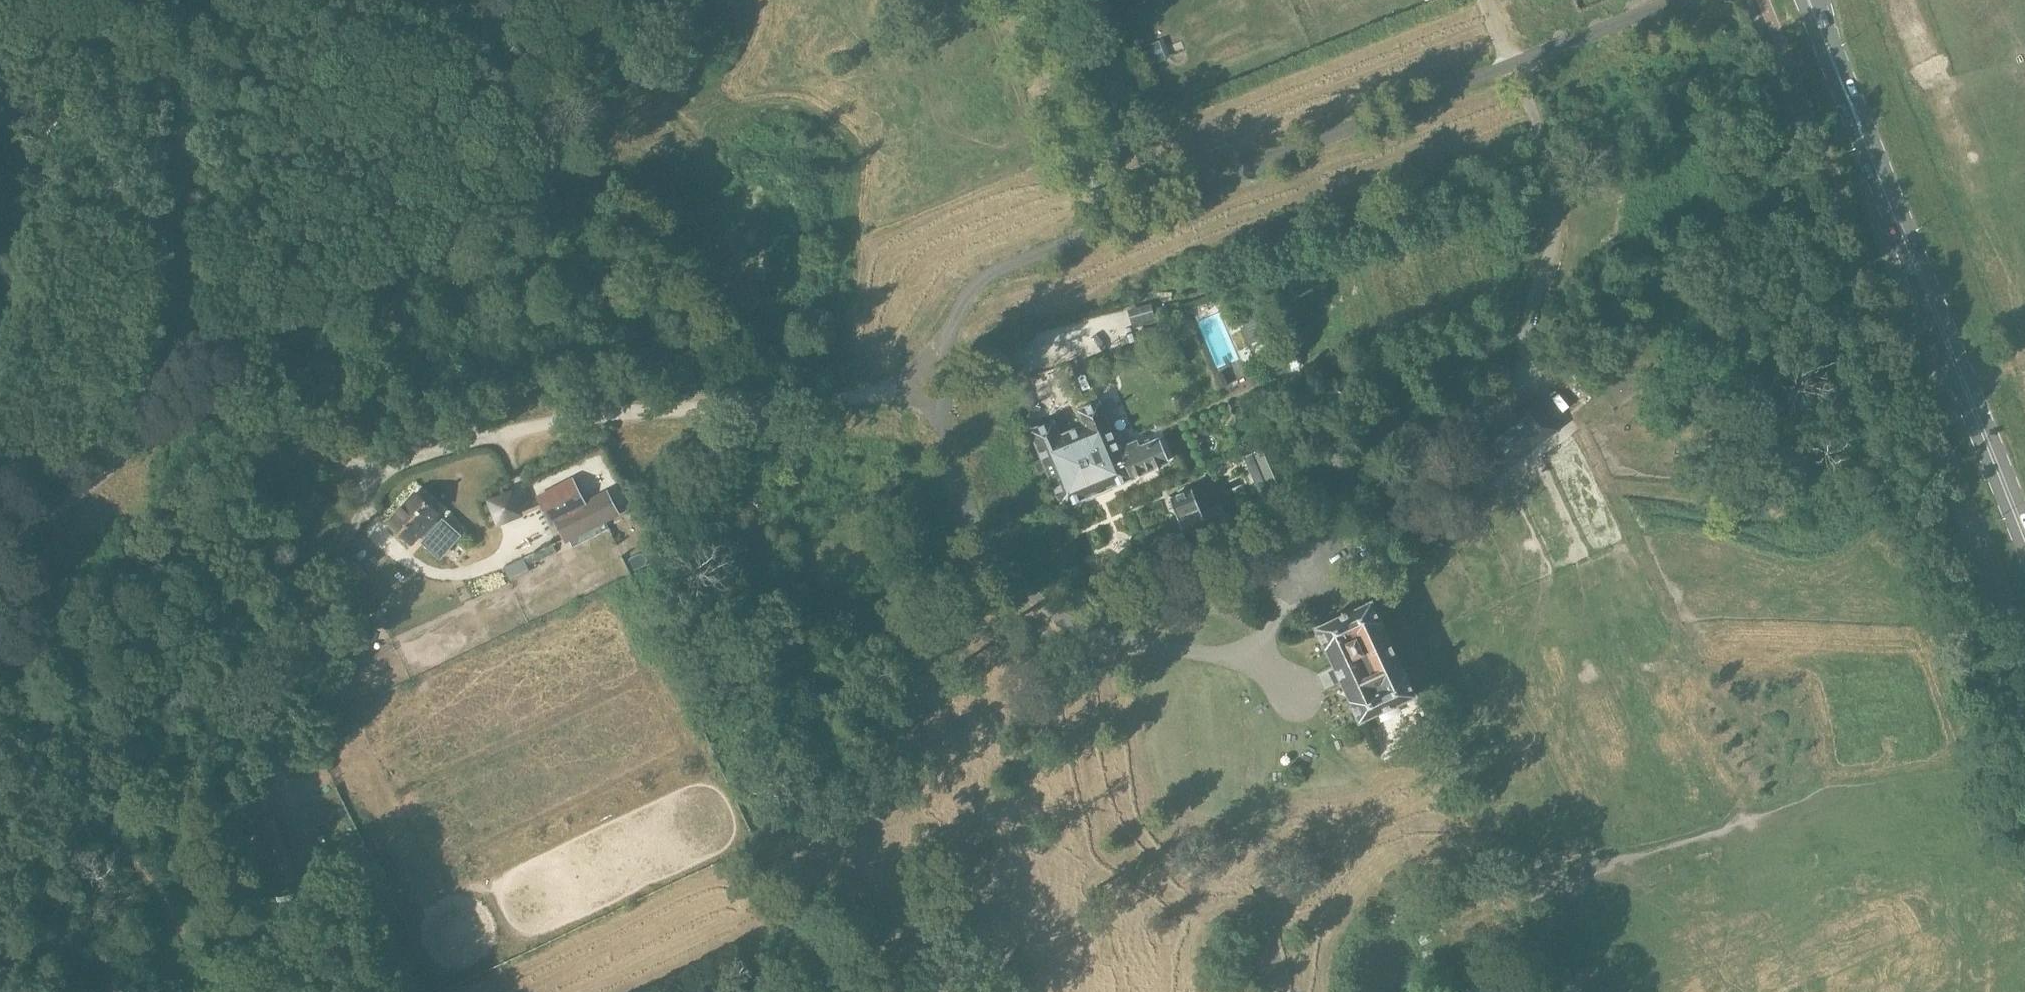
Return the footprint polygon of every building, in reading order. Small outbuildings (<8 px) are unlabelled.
[(1053,420),(1030,430),(1060,503),(1061,504),(1062,505),(1063,506),(1064,506),(1065,506),(1066,506),(1086,497),(1087,499),(1112,488),(1111,487),(1131,478),(1130,476),(1165,461),(1157,441),(1150,443),(1148,439),(1136,444),(1134,441),(1118,448),(1099,401),(1078,410),(1084,425),(1059,436),(1053,420)] [(1547,404),(1517,425),(1501,436),(1489,445),(1494,452),(1500,461),(1514,481),(1543,461),(1548,457),(1562,447),(1573,440),(1560,421),(1547,404)] [(1273,446),(1256,452),(1267,479),(1260,482),(1265,494),(1289,485),(1273,446)] [(566,535),(606,515),(618,509),(608,490),(586,501),(573,476),(540,493),(553,518),(556,516),(566,535)] [(512,489),(492,497),(500,517),(521,509),(512,489)] [(415,493),(388,524),(411,544),(419,536),(421,534),(427,540),(424,543),(440,557),(459,537),(443,522),(440,525),(434,520),(438,515),(415,493)] [(1196,496),(1170,506),(1185,545),(1227,528),(1221,512),(1205,518),(1196,496)] [(525,557),(505,565),(509,574),(529,566),(525,557)] [(1318,629),(1334,666),(1359,724),(1414,701),(1374,606),(1318,629)]
